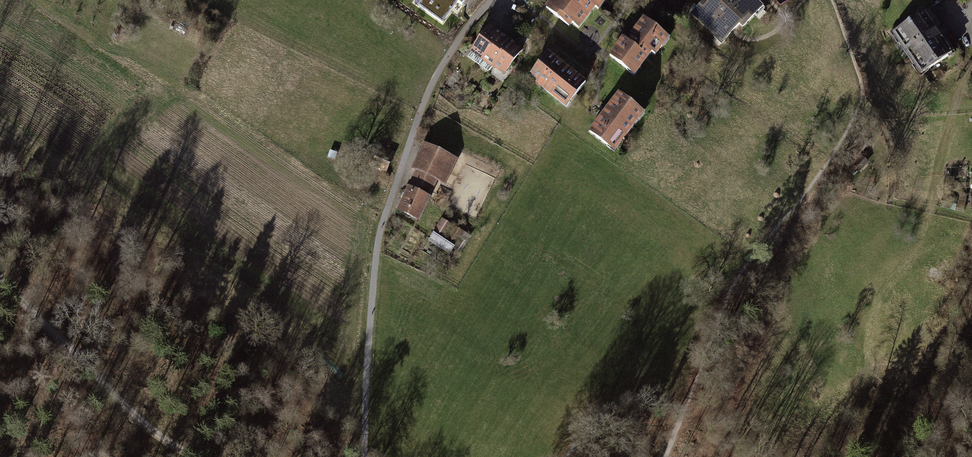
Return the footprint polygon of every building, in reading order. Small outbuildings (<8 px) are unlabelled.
[(417,6),(442,23),(457,2),(461,4),(464,0),(421,0),(417,6)] [(546,7),(568,25),(571,21),(577,26),(594,6),(597,8),(604,0),(552,0),(546,7)] [(694,16),(705,26),(705,25),(716,35),(717,34),(723,40),(739,24),(742,26),(754,14),(753,13),(759,7),(752,0),(708,0),(699,9),(700,9),(694,16)] [(921,14),(894,33),(921,73),(948,55),(921,14)] [(622,39),(610,55),(630,71),(635,65),(638,68),(651,51),(654,54),(662,44),(659,42),(664,36),(643,19),(631,35),(632,36),(627,43),(622,39)] [(488,71),(493,64),(510,42),(489,27),(467,56),(488,71)] [(518,30),(510,42),(521,50),(529,38),(518,30)] [(504,72),(521,50),(510,42),(493,64),(504,72)] [(543,59),(531,74),(542,82),(540,85),(560,100),(562,98),(568,103),(584,82),(549,54),(545,60),(543,59)] [(618,94),(589,131),(610,148),(615,141),(618,144),(638,119),(634,116),(639,110),(618,94)] [(392,153),(379,147),(370,167),(383,173),(392,153)] [(852,162),(860,152),(853,147),(845,156),(852,162)] [(428,148),(409,190),(427,199),(435,181),(442,184),(453,160),(428,148)] [(865,158),(856,167),(860,171),(869,162),(865,158)] [(417,220),(427,199),(409,190),(406,196),(402,194),(400,198),(403,199),(398,211),(417,220)] [(441,219),(428,240),(449,254),(463,232),(454,226),(444,241),(441,239),(450,225),(441,219)]
